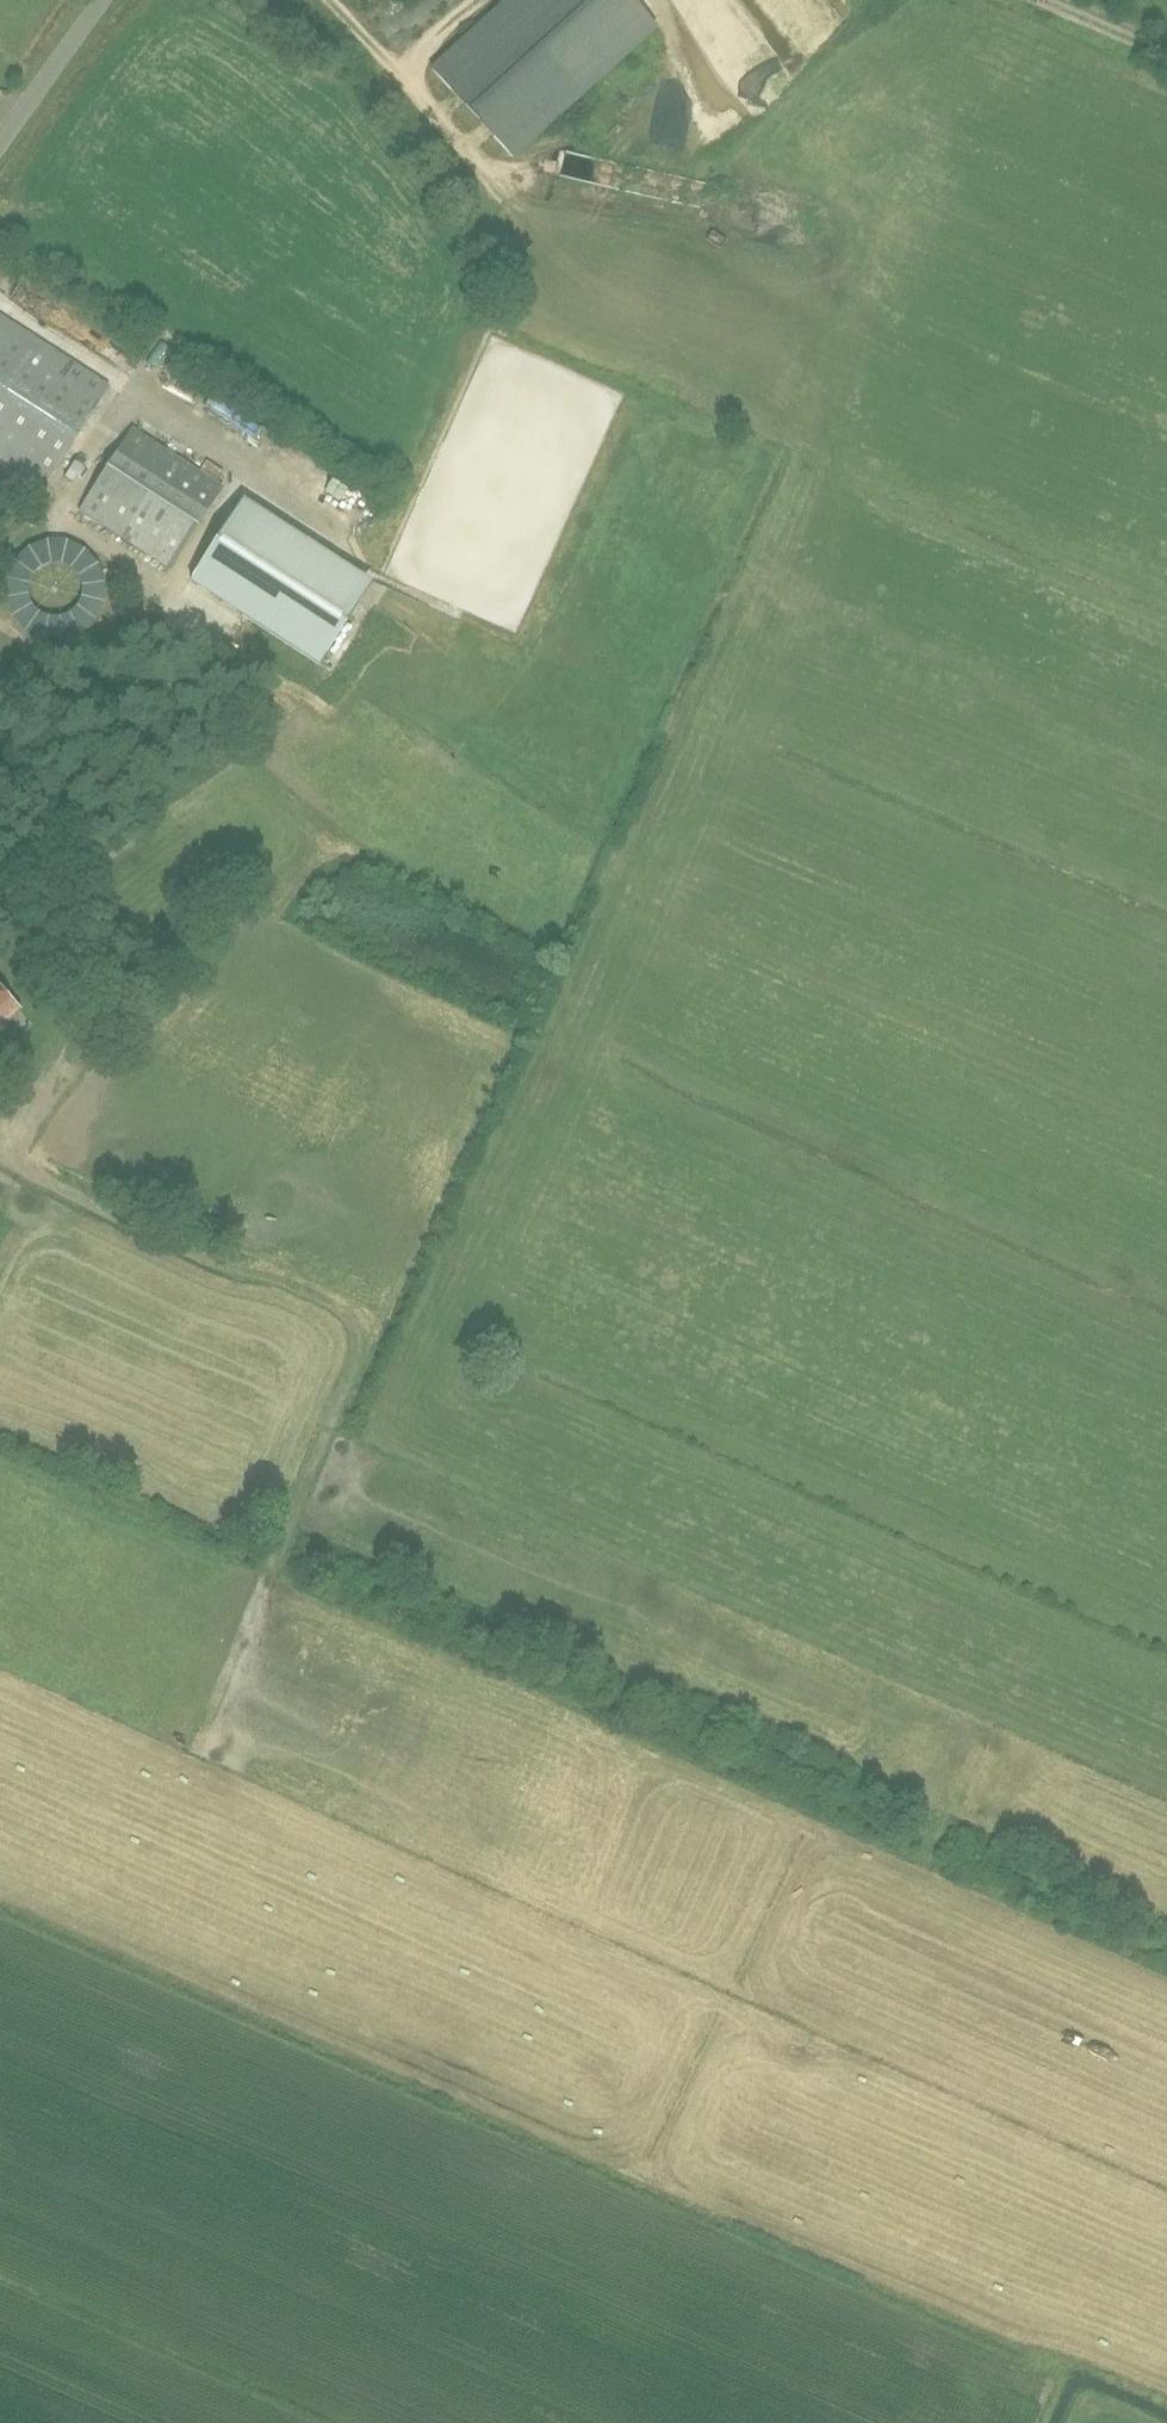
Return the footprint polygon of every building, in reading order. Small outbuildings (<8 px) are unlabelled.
[(515,159),(656,29),(629,0),(509,0),(433,70),(515,159)] [(734,246),(774,252),(778,227),(738,221),(734,246)] [(44,487),(109,387),(0,316),(0,458),(44,487)] [(171,570),(207,511),(222,487),(132,429),(116,453),(79,510),(171,570)] [(198,548),(186,566),(286,633),(284,632),(295,640),(312,643),(322,627),(327,603),(345,576),(349,559),(331,546),(324,557),(307,545),(314,512),(297,538),(286,530),(289,514),(245,484),(235,482),(201,533),(198,548)] [(80,581),(108,576),(105,560),(77,565),(80,581)] [(20,1011),(0,991),(0,1031),(20,1011)]
